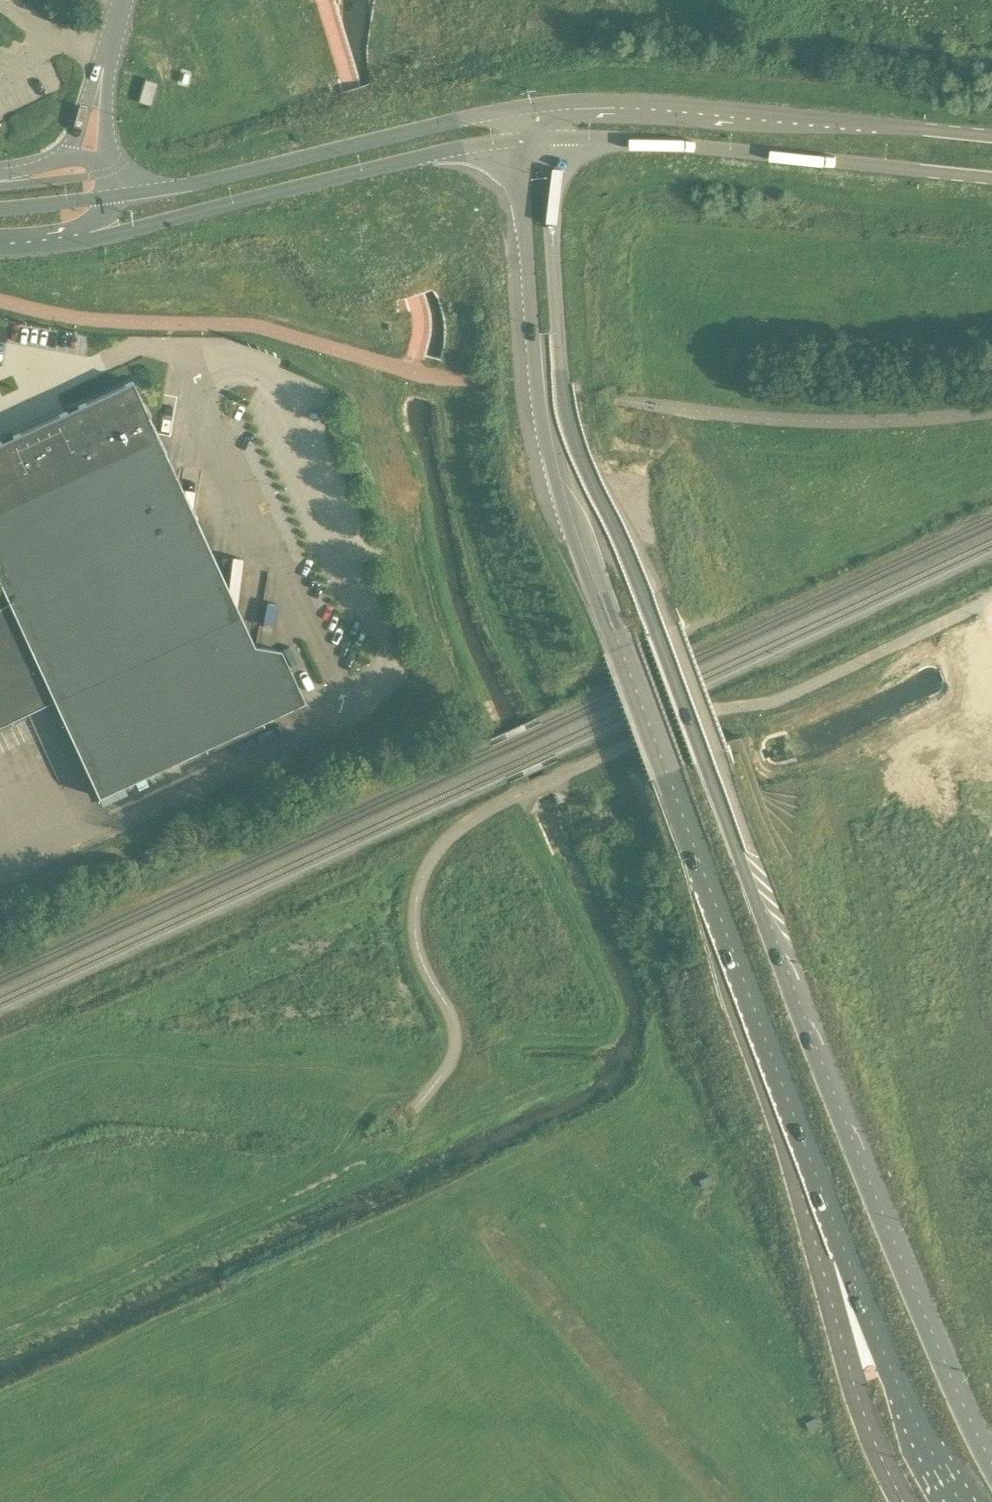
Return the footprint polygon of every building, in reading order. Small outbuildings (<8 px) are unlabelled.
[(158,82),(145,78),(138,101),(151,105),(158,82)] [(98,795),(304,700),(281,650),(254,645),(131,381),(0,442),(0,582),(10,603),(0,607),(0,724),(54,699),(98,795)]
